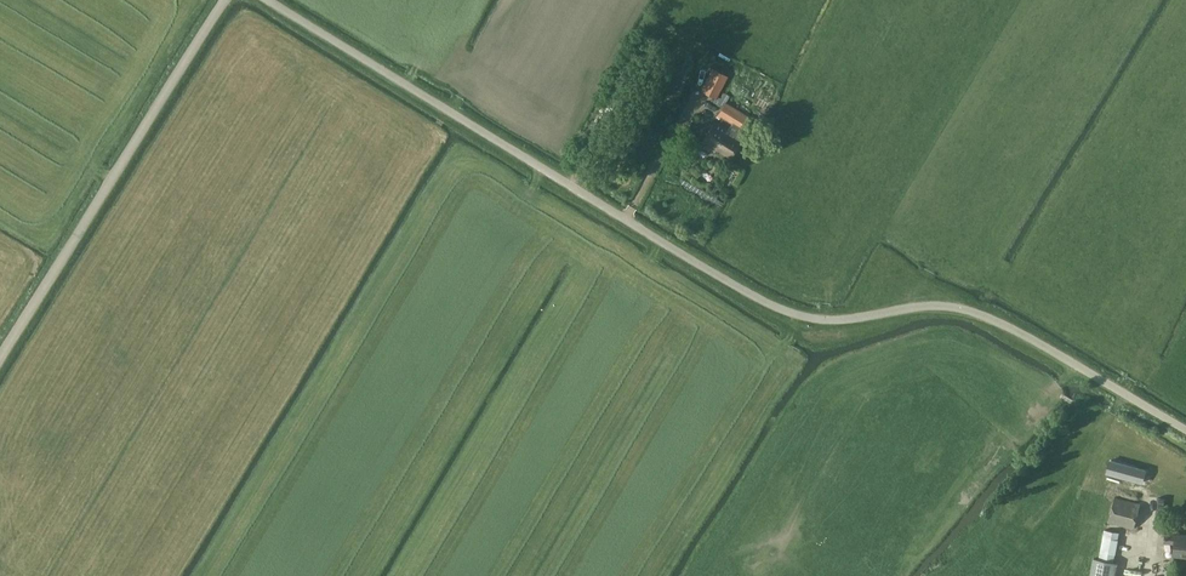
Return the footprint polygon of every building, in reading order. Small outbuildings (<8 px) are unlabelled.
[(712,69),(702,89),(716,96),(719,91),(726,77),(712,69)] [(687,101),(694,103),(698,92),(691,90),(687,101)] [(713,122),(700,144),(726,161),(740,140),(738,138),(744,128),(750,119),(726,104),(723,108),(718,116),(731,124),(726,131),(713,122)] [(692,146),(697,138),(688,131),(682,139),(692,146)] [(1141,458),(1147,447),(1143,445),(1137,456),(1141,458)] [(1103,499),(1100,520),(1139,528),(1143,507),(1103,499)] [(1115,565),(1112,565),(1118,534),(1105,531),(1098,562),(1095,575),(1113,575),(1115,565)] [(1164,534),(1164,543),(1173,544),(1172,556),(1185,557),(1185,536),(1164,534)]
